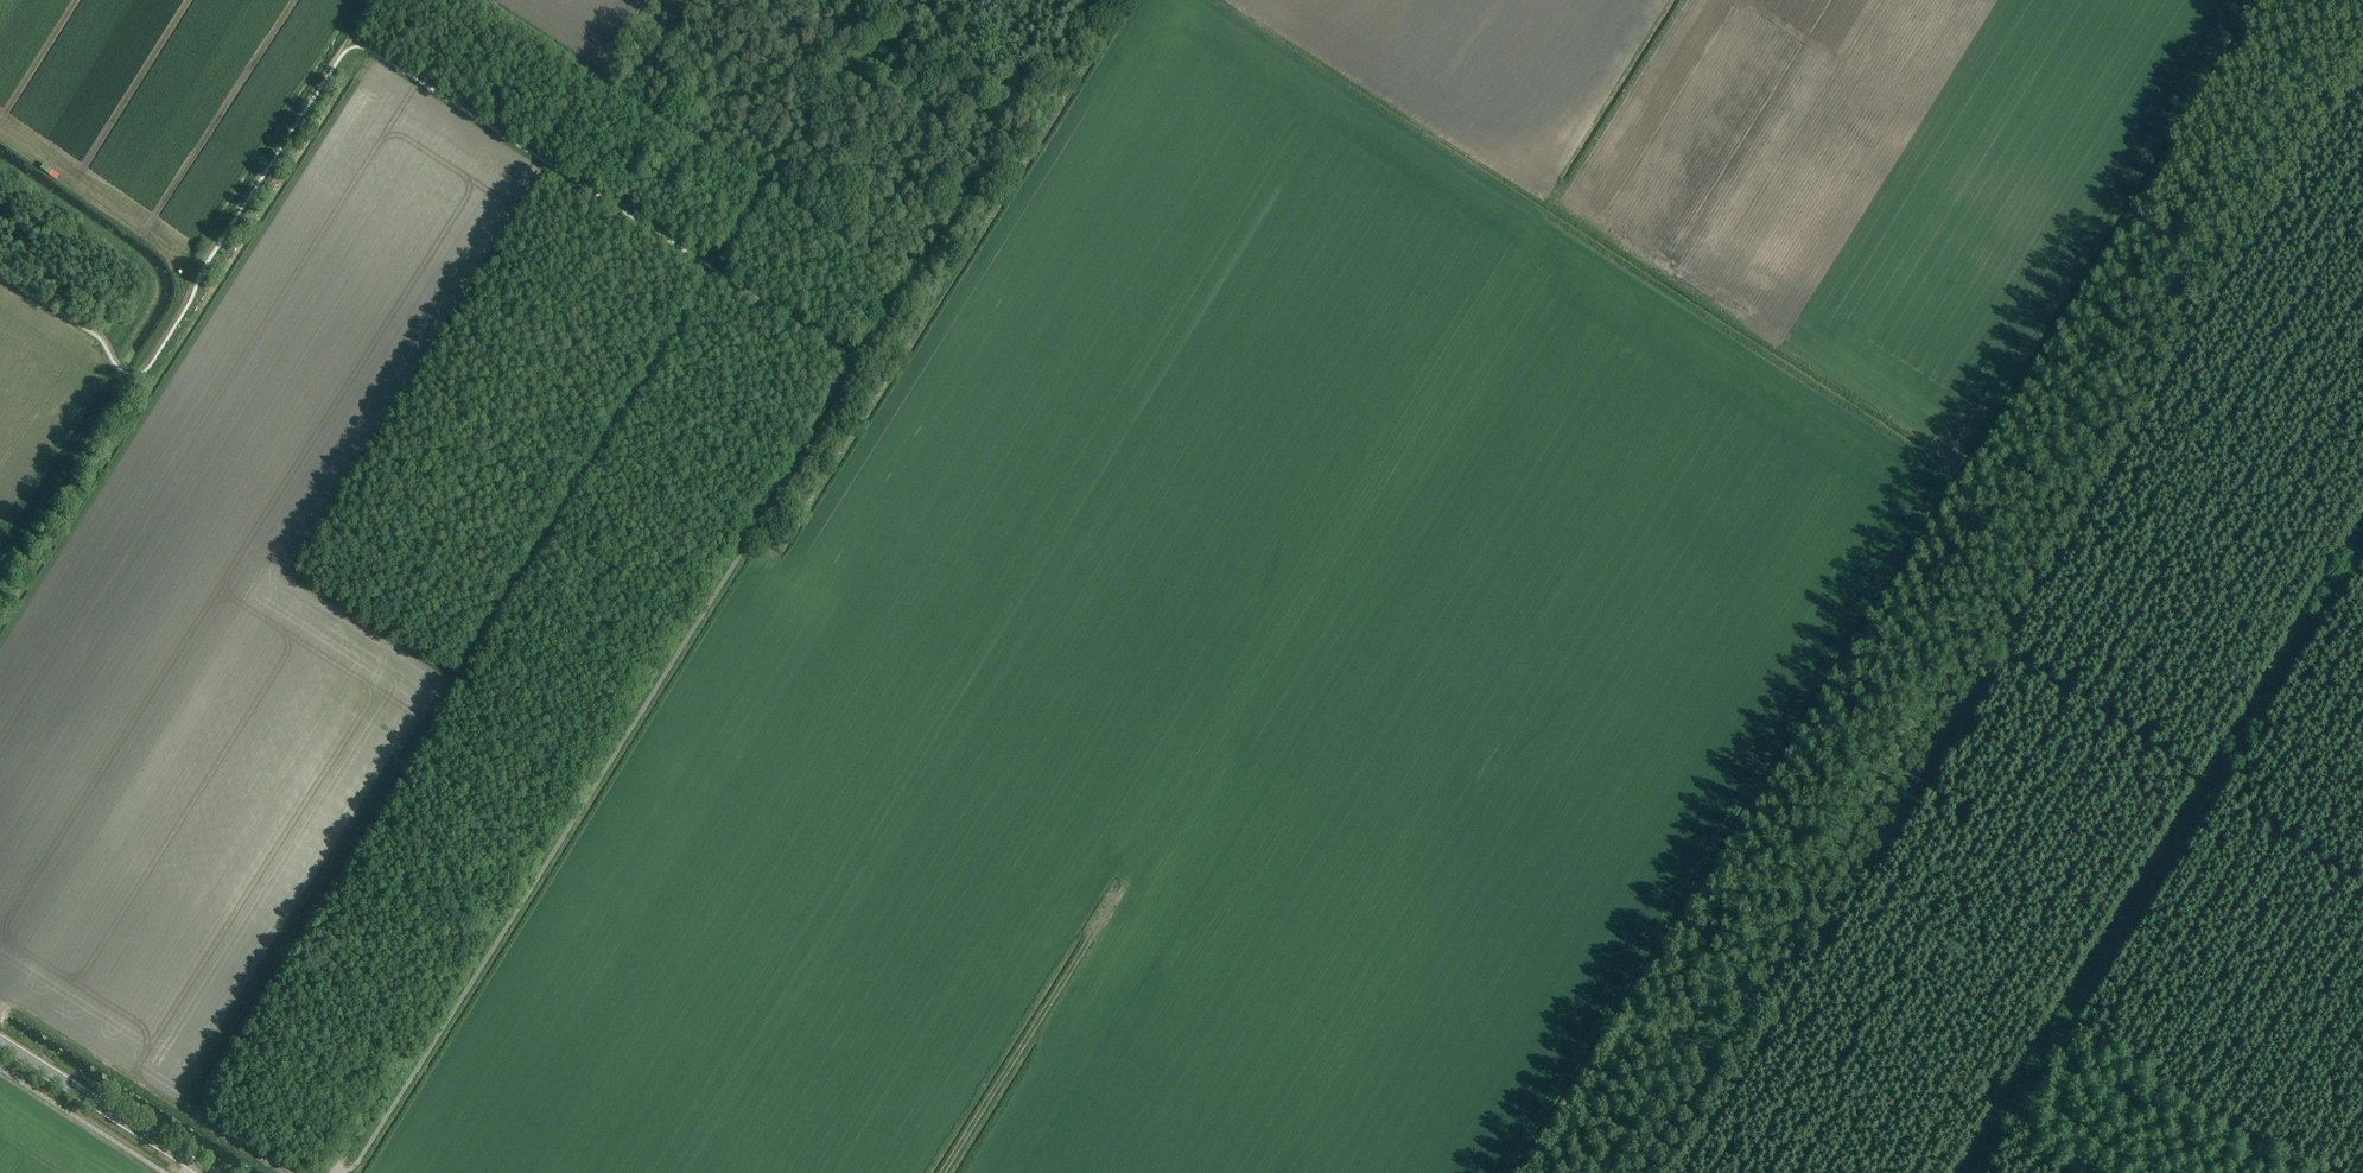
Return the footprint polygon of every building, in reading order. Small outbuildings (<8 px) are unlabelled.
[(134,1136),(130,1147),(141,1152),(146,1141),(134,1136)]
